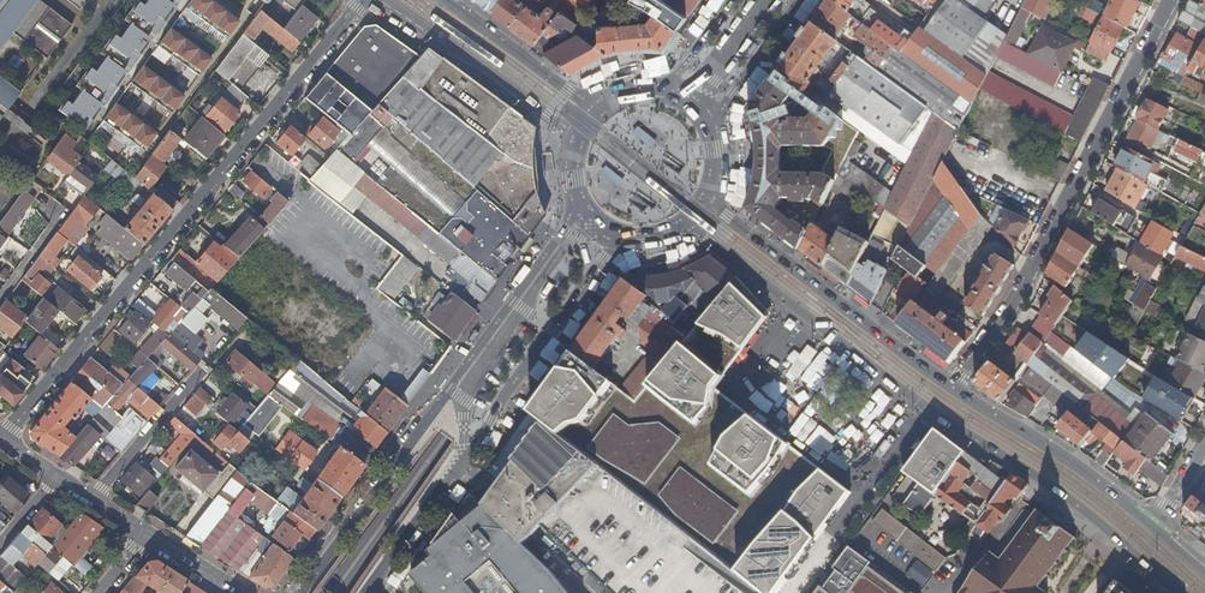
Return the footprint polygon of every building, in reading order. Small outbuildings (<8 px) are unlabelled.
[(12,31),(48,58),(59,42),(54,38),(56,35),(61,39),(73,24),(42,0),(0,0),(0,47),(12,31)] [(58,110),(85,130),(92,120),(90,118),(114,85),(117,87),(141,55),(138,53),(148,39),(152,41),(165,23),(162,20),(172,6),(176,9),(182,0),(148,0),(64,114),(58,109),(58,110)] [(180,15),(220,44),(234,26),(198,0),(191,0),(180,15)] [(490,11),(499,0),(475,0),(490,11)] [(490,11),(510,27),(530,0),(499,0),(490,11)] [(510,27),(534,44),(550,24),(547,21),(554,11),(547,6),(539,16),(533,10),(534,8),(536,8),(542,0),(530,0),(510,27)] [(576,0),(568,0),(565,4),(582,15),(584,12),(587,6),(576,0)] [(655,13),(662,3),(658,0),(659,0),(632,0),(636,3),(655,13)] [(678,29),(686,17),(663,0),(659,0),(658,0),(662,3),(655,13),(678,29)] [(686,17),(698,0),(663,0),(686,17)] [(884,60),(893,47),(871,32),(860,23),(829,0),(811,24),(845,49),(849,44),(854,37),(884,60)] [(829,0),(860,23),(865,17),(869,20),(871,17),(878,23),(882,18),(871,9),(872,8),(861,0),(829,0)] [(986,77),(962,59),(987,23),(970,11),(970,10),(956,0),(948,0),(930,24),(926,21),(914,37),(902,54),(972,104),(986,77)] [(937,0),(914,0),(927,9),(932,2),(935,3),(937,0)] [(970,10),(978,0),(956,0),(970,10)] [(984,19),(997,0),(978,0),(970,10),(984,19)] [(1021,8),(1044,20),(1055,0),(1025,0),(1021,8)] [(1124,27),(1126,28),(1140,2),(1137,0),(1112,0),(1103,16),(1124,27)] [(1178,20),(1193,28),(1196,30),(1204,34),(1204,0),(1201,4),(1193,0),(1188,0),(1178,20)] [(577,32),(609,54),(622,51),(627,50),(634,49),(640,48),(651,49),(663,50),(670,39),(678,29),(655,13),(636,3),(637,23),(629,23),(626,24),(600,26),(584,12),(582,15),(578,23),(574,30),(574,31),(577,32)] [(301,4),(299,7),(283,28),(298,40),(317,16),(301,4)] [(560,11),(578,23),(582,15),(565,4),(560,11)] [(1099,26),(1091,40),(1090,42),(1110,52),(1124,27),(1103,16),(1082,5),(1077,14),(1099,26)] [(283,28),(260,10),(242,34),(251,41),(262,27),(292,51),(300,41),(298,40),(283,28)] [(996,57),(1003,43),(1004,42),(1007,35),(984,19),(970,10),(970,11),(987,23),(962,59),(986,77),(996,57)] [(574,31),(574,30),(578,23),(560,11),(550,24),(534,44),(572,74),(579,69),(589,63),(609,54),(577,32),(574,31)] [(900,39),(878,23),(871,32),(893,47),(894,48),(900,39)] [(369,30),(411,64),(419,56),(374,24),(363,26),(358,32),(369,30)] [(845,49),(811,24),(776,73),(796,88),(802,92),(808,83),(830,99),(832,99),(834,97),(900,146),(927,109),(916,101),(875,72),(875,71),(845,49)] [(1043,27),(1028,55),(1061,72),(1076,44),(1043,27)] [(1204,41),(1204,40),(1204,34),(1196,30),(1193,28),(1186,40),(1177,34),(1163,57),(1181,68),(1178,72),(1184,76),(1187,71),(1200,48),(1204,41)] [(376,102),(377,103),(377,102),(402,74),(411,64),(369,30),(358,32),(357,32),(365,39),(333,79),(353,95),(370,109),(376,102)] [(900,53),(912,36),(906,31),(900,39),(894,48),(900,53)] [(324,72),(333,79),(365,39),(357,32),(324,72)] [(251,41),(242,34),(215,69),(232,83),(239,89),(257,65),(259,66),(268,54),(251,41)] [(165,35),(153,52),(193,82),(205,65),(165,35)] [(900,53),(902,54),(914,37),(912,36),(900,53)] [(1204,41),(1200,48),(1187,71),(1193,75),(1198,67),(1204,71),(1204,41)] [(1110,52),(1090,42),(1085,52),(1104,62),(1109,53),(1110,54),(1110,52)] [(1028,55),(1003,43),(996,57),(1053,87),(1061,72),(1028,55)] [(875,71),(875,72),(880,66),(849,44),(845,49),(875,71)] [(411,64),(402,74),(508,157),(531,167),(530,153),(529,145),(533,127),(523,120),(429,47),(427,48),(426,47),(419,56),(411,64)] [(959,131),(972,104),(902,54),(900,53),(894,48),(893,47),(884,60),(880,66),(875,72),(916,101),(927,109),(933,114),(958,132),(959,131)] [(368,111),(370,109),(353,95),(333,79),(324,72),(323,74),(353,98),(368,111)] [(137,73),(125,90),(165,119),(178,102),(137,73)] [(842,131),(842,127),(851,134),(832,172),(837,174),(858,134),(858,133),(821,105),(809,120),(790,120),(790,123),(782,123),(776,119),(774,114),(781,104),(783,106),(796,88),(776,73),(753,100),(746,108),(749,117),(753,128),(756,141),(756,150),(756,162),(755,175),(752,188),(748,200),(745,208),(754,214),(770,227),(799,250),(812,223),(829,190),(834,182),(824,177),(783,176),(780,173),(780,151),(784,147),(823,148),(830,139),(835,139),(836,132),(842,131)] [(22,91),(0,74),(0,119),(22,91)] [(336,100),(360,120),(368,111),(353,98),(323,74),(306,95),(327,112),(336,100)] [(377,103),(392,116),(419,140),(528,235),(529,234),(539,220),(544,213),(542,210),(537,197),(533,183),(531,167),(508,157),(402,74),(377,102),(377,103)] [(990,75),(981,91),(1081,142),(1102,101),(1085,93),(1072,117),(990,75)] [(1194,90),(1204,94),(1204,88),(1184,76),(1180,83),(1194,90)] [(1093,78),(1089,86),(1085,93),(1102,101),(1109,87),(1093,78)] [(239,89),(232,83),(206,115),(224,130),(239,112),(236,110),(248,96),(239,89)] [(1204,94),(1194,90),(1191,98),(1204,104),(1204,94)] [(325,114),(348,134),(360,120),(336,100),(327,112),(306,95),(304,97),(325,114)] [(1147,100),(1136,120),(1157,130),(1163,118),(1161,116),(1163,111),(1158,108),(1159,105),(1147,100)] [(339,143),(335,148),(351,162),(371,140),(374,142),(378,142),(381,138),(381,135),(377,132),(378,131),(379,131),(392,116),(377,103),(376,102),(370,109),(368,111),(360,120),(348,134),(339,143)] [(110,110),(97,127),(138,157),(150,140),(110,110)] [(332,137),(339,143),(348,134),(325,114),(308,135),(323,147),(332,137)] [(942,162),(958,132),(933,114),(893,194),(885,210),(909,227),(930,185),(942,162)] [(201,117),(182,140),(204,157),(216,141),(219,143),(225,135),(201,117)] [(1155,140),(1159,131),(1157,130),(1136,120),(1127,140),(1149,151),(1152,146),(1158,148),(1160,143),(1155,140)] [(291,154),(305,137),(290,124),(276,141),(291,154)] [(657,142),(637,126),(632,133),(651,148),(657,142)] [(151,153),(151,154),(164,164),(170,156),(167,154),(180,138),(169,129),(151,153)] [(893,194),(848,162),(859,144),(857,142),(861,135),(858,134),(837,174),(837,175),(861,193),(885,210),(893,194)] [(528,235),(419,140),(409,151),(409,156),(413,160),(417,159),(421,162),(421,166),(424,170),(428,169),(432,172),(432,176),(435,179),(439,179),(443,182),(443,186),(447,189),(451,189),(454,192),(454,195),(459,199),(462,199),(468,204),(468,207),(473,212),(476,211),(477,212),(477,215),(481,219),(484,218),(486,220),(485,223),(491,228),(494,227),(496,229),(496,232),(501,237),(504,236),(505,237),(505,241),(514,248),(516,246),(518,248),(528,235)] [(1179,140),(1173,151),(1191,160),(1189,163),(1195,166),(1199,156),(1204,159),(1204,152),(1179,140)] [(68,183),(83,195),(89,187),(97,177),(89,171),(82,166),(77,162),(60,150),(63,146),(58,141),(47,156),(70,173),(64,181),(68,183)] [(26,142),(21,154),(35,159),(40,147),(26,142)] [(1142,182),(1154,159),(1126,144),(1114,167),(1118,169),(1142,182)] [(351,162),(335,148),(327,156),(320,165),(307,179),(306,180),(336,203),(352,184),(423,241),(470,279),(465,286),(463,284),(461,286),(480,301),(495,280),(379,184),(351,162)] [(151,154),(134,177),(147,188),(151,192),(155,195),(172,209),(178,202),(160,187),(158,190),(150,184),(165,164),(164,164),(151,154)] [(307,179),(320,165),(308,154),(295,169),(307,179)] [(81,157),(77,162),(82,166),(86,161),(81,157)] [(106,168),(125,185),(133,176),(114,159),(106,168)] [(1060,182),(1068,166),(1058,161),(1057,163),(1048,159),(1045,165),(1036,160),(1032,168),(1060,182)] [(957,183),(942,162),(930,185),(909,227),(899,248),(892,260),(909,273),(895,293),(910,304),(925,284),(917,278),(926,266),(936,274),(981,215),(957,183)] [(97,177),(103,168),(95,164),(89,171),(97,177)] [(177,174),(192,186),(198,178),(183,166),(177,174)] [(625,180),(606,166),(600,173),(619,188),(625,180)] [(394,167),(379,184),(495,280),(506,265),(502,262),(504,260),(495,252),(492,253),(491,252),(491,248),(475,234),(471,234),(461,226),(461,222),(458,219),(454,220),(449,215),(448,211),(444,207),(440,207),(437,204),(437,200),(433,197),(430,198),(426,195),(426,191),(422,187),(418,188),(415,185),(415,181),(411,177),(407,178),(404,175),(403,171),(399,167),(394,167)] [(1059,184),(1060,182),(1032,168),(1031,169),(1059,184)] [(1143,183),(1142,182),(1118,169),(1106,192),(1134,208),(1147,185),(1143,183)] [(270,187),(251,170),(243,180),(262,197),(270,187)] [(1147,185),(1160,193),(1166,184),(1148,174),(1143,183),(1147,185)] [(853,208),(861,193),(837,175),(834,182),(829,190),(853,208)] [(42,187),(31,179),(0,221),(0,243),(1,241),(7,233),(42,187)] [(243,193),(232,184),(228,189),(241,200),(243,198),(241,195),(243,193)] [(155,195),(151,192),(145,199),(138,194),(136,194),(132,200),(140,206),(125,224),(125,222),(122,220),(119,224),(144,243),(172,209),(155,195)] [(269,205),(259,216),(267,223),(287,201),(277,192),(270,200),(272,202),(269,205)] [(83,195),(71,211),(57,231),(66,239),(73,244),(87,225),(85,224),(98,207),(83,195)] [(1099,200),(1091,213),(1113,227),(1121,214),(1099,200)] [(1199,214),(1193,225),(1204,231),(1204,204),(1199,214)] [(848,218),(850,213),(842,209),(840,214),(848,218)] [(1007,209),(996,230),(1013,248),(1028,220),(1007,209)] [(899,248),(909,227),(885,210),(872,235),(899,248)] [(144,243),(119,224),(108,215),(105,213),(98,222),(102,225),(97,231),(106,237),(105,238),(131,259),(144,243)] [(832,223),(842,228),(848,218),(840,214),(837,213),(832,223)] [(938,298),(992,228),(992,227),(981,215),(936,274),(925,288),(938,298)] [(238,256),(257,234),(263,228),(251,217),(224,245),(236,256),(238,256)] [(1153,222),(1143,241),(1160,250),(1170,232),(1153,222)] [(812,223),(799,250),(813,261),(822,267),(835,242),(824,233),(812,223)] [(835,242),(842,229),(842,228),(832,223),(824,233),(835,242)] [(1193,225),(1180,247),(1204,259),(1204,231),(1193,225)] [(861,257),(868,243),(842,229),(835,242),(822,267),(846,286),(849,280),(861,257)] [(1058,253),(1080,267),(1094,246),(1070,230),(1058,253)] [(1126,234),(1136,241),(1139,236),(1128,230),(1126,234)] [(66,239),(57,231),(39,255),(48,263),(54,256),(66,239)] [(13,238),(7,233),(1,241),(7,245),(13,238)] [(1102,240),(1100,249),(1109,252),(1112,243),(1102,240)] [(1112,257),(1126,267),(1148,281),(1163,257),(1137,241),(1128,255),(1118,248),(1112,257)] [(209,287),(237,256),(236,256),(224,245),(221,243),(218,247),(213,242),(195,263),(179,249),(170,259),(207,290),(209,287)] [(1172,263),(1175,257),(1180,248),(1173,244),(1164,258),(1172,263)] [(1180,247),(1180,248),(1175,257),(1204,272),(1204,259),(1180,247)] [(1058,253),(1047,274),(1066,288),(1080,267),(1058,253)] [(417,265),(402,254),(376,288),(391,299),(417,265)] [(48,263),(39,255),(21,279),(41,295),(51,282),(39,272),(44,265),(50,269),(53,266),(48,263)] [(78,255),(67,269),(90,289),(101,275),(78,255)] [(996,255),(965,306),(984,317),(1015,266),(996,255)] [(54,256),(48,263),(53,266),(58,259),(54,256)] [(1112,257),(1110,256),(1107,262),(1123,272),(1126,267),(1112,257)] [(656,276),(635,276),(648,291),(658,303),(657,309),(648,321),(652,324),(666,335),(678,320),(689,307),(676,297),(680,290),(685,295),(687,293),(695,300),(696,298),(703,290),(717,301),(736,277),(709,257),(694,266),(674,273),(656,276)] [(873,299),(887,271),(861,257),(849,280),(873,299)] [(1148,281),(1158,287),(1168,268),(1172,263),(1164,258),(1163,257),(1148,281)] [(199,299),(207,290),(170,259),(161,270),(185,289),(176,298),(173,296),(170,299),(178,305),(187,312),(189,309),(199,299)] [(820,271),(822,267),(813,261),(811,264),(820,271)] [(625,281),(572,353),(594,369),(616,340),(618,342),(626,331),(621,327),(624,324),(620,321),(625,315),(638,325),(644,317),(652,306),(644,300),(646,296),(644,295),(648,291),(635,276),(628,276),(625,281)] [(1133,304),(1144,311),(1150,300),(1156,290),(1144,282),(1142,284),(1145,286),(1133,304)] [(767,318),(732,284),(649,385),(696,425),(710,408),(714,388),(767,318)] [(59,285),(47,300),(58,309),(63,313),(70,319),(82,304),(59,285)] [(144,293),(148,302),(160,297),(155,287),(144,293)] [(245,317),(209,287),(207,290),(199,299),(206,304),(206,305),(208,303),(214,309),(236,327),(245,317)] [(1028,365),(1039,349),(1051,331),(1072,301),(1055,287),(1047,297),(1050,299),(1039,315),(1041,316),(1028,333),(1029,334),(1015,355),(1028,365)] [(678,320),(692,331),(710,309),(696,298),(695,300),(687,293),(685,295),(680,290),(676,297),(689,307),(678,320)] [(452,340),(474,309),(451,291),(447,297),(440,291),(422,315),(427,319),(426,320),(452,340)] [(1190,322),(1204,330),(1204,291),(1190,322)] [(400,296),(395,304),(408,312),(413,304),(400,296)] [(33,309),(28,317),(25,321),(41,334),(42,335),(44,332),(41,329),(53,314),(58,309),(47,300),(43,297),(36,306),(43,312),(40,315),(33,309)] [(178,322),(187,312),(178,305),(170,299),(158,315),(138,298),(132,306),(155,325),(160,319),(166,324),(172,317),(178,322)] [(206,304),(199,299),(189,309),(196,315),(206,304)] [(5,300),(0,307),(0,328),(12,337),(25,321),(28,317),(5,300)] [(1150,300),(1144,311),(1154,316),(1160,306),(1150,300)] [(950,365),(972,335),(952,319),(946,327),(940,322),(942,319),(939,317),(940,316),(934,312),(931,315),(914,302),(897,324),(950,365)] [(193,333),(214,309),(208,303),(206,305),(206,304),(196,315),(186,327),(193,333)] [(70,319),(74,322),(86,307),(82,304),(70,319)] [(652,306),(644,317),(648,321),(657,309),(652,306)] [(58,309),(53,314),(59,319),(63,313),(58,309)] [(129,309),(124,315),(128,319),(120,329),(134,342),(149,324),(134,312),(134,313),(129,309)] [(196,315),(189,309),(187,312),(178,322),(169,331),(168,333),(199,359),(202,355),(202,352),(196,347),(201,340),(193,333),(186,327),(196,315)] [(644,317),(638,325),(639,340),(652,324),(648,321),(644,317)] [(666,335),(680,346),(692,331),(678,320),(666,335)] [(653,351),(621,389),(635,400),(680,346),(666,335),(652,324),(639,340),(653,351)] [(1017,328),(1004,346),(1010,351),(1026,331),(1017,328)] [(151,352),(160,342),(166,335),(161,330),(141,352),(146,357),(151,352)] [(1181,361),(1203,372),(1204,368),(1204,342),(1183,331),(1175,346),(1183,350),(1178,360),(1181,361)] [(190,369),(199,359),(168,333),(167,334),(166,335),(160,342),(190,369)] [(41,369),(58,348),(42,335),(41,334),(23,355),(41,369)] [(1092,335),(1076,350),(1113,379),(1131,361),(1092,335)] [(427,365),(420,361),(402,392),(413,399),(445,346),(440,343),(427,365)] [(253,380),(268,393),(276,383),(236,349),(226,361),(251,382),(253,380)] [(1048,357),(1039,349),(1028,365),(1027,365),(1031,368),(1036,372),(1048,357)] [(146,357),(141,352),(132,362),(137,367),(146,357)] [(156,365),(158,367),(163,362),(151,352),(146,357),(156,365)] [(589,393),(600,400),(613,384),(594,369),(572,353),(559,371),(589,393)] [(90,356),(70,380),(90,397),(102,407),(106,402),(115,411),(125,399),(127,397),(136,387),(127,379),(122,383),(106,370),(90,356)] [(137,367),(129,376),(127,379),(136,387),(150,372),(156,365),(146,357),(137,367)] [(1096,394),(1048,357),(1036,372),(1050,383),(1052,385),(1076,403),(1083,409),(1096,394)] [(12,404),(35,377),(13,359),(0,374),(0,396),(0,395),(12,404)] [(375,446),(386,431),(364,413),(350,401),(297,359),(276,383),(268,393),(267,393),(282,404),(296,414),(307,398),(337,419),(340,415),(348,421),(345,425),(375,446)] [(1169,383),(1196,398),(1204,382),(1204,373),(1203,372),(1181,361),(1169,383)] [(113,362),(106,370),(122,383),(127,379),(129,376),(113,362)] [(974,383),(1000,403),(1010,389),(1016,381),(990,362),(974,383)] [(1050,383),(1036,372),(1031,368),(1022,379),(1042,394),(1050,383)] [(559,371),(539,399),(560,416),(571,424),(584,420),(600,400),(589,393),(559,371)] [(150,372),(136,387),(146,395),(158,379),(150,372)] [(213,375),(205,386),(213,392),(221,381),(213,375)] [(1144,399),(1182,422),(1196,398),(1169,383),(1156,376),(1144,399)] [(90,397),(70,380),(29,430),(30,438),(58,455),(74,437),(61,425),(69,416),(73,419),(82,407),(90,397)] [(714,388),(710,408),(696,425),(649,385),(635,400),(621,389),(613,384),(600,400),(584,420),(571,424),(570,425),(559,434),(650,505),(651,505),(710,551),(737,572),(802,490),(822,471),(789,445),(771,472),(751,495),(712,464),(736,430),(751,417),(714,388)] [(1032,411),(1039,417),(1042,413),(1040,410),(1048,400),(1067,415),(1069,412),(1076,403),(1052,385),(1038,403),(1035,407),(1032,411)] [(386,431),(406,403),(384,386),(364,413),(386,431)] [(1035,407),(1038,403),(1017,386),(1014,391),(1033,406),(1035,407)] [(127,397),(150,416),(159,406),(154,402),(148,396),(146,395),(136,387),(127,397)] [(211,397),(199,387),(193,394),(199,399),(205,404),(211,397)] [(1033,406),(1014,391),(1006,400),(1025,416),(1033,406)] [(231,392),(215,412),(228,423),(237,430),(242,424),(237,420),(247,409),(249,411),(251,409),(231,392)] [(282,404),(267,393),(244,425),(259,436),(282,404)] [(199,399),(193,394),(184,405),(190,410),(199,399)] [(1099,422),(1123,440),(1125,442),(1138,426),(1125,417),(1096,394),(1083,409),(1086,411),(1089,414),(1099,422)] [(159,406),(164,400),(160,395),(154,402),(159,406)] [(102,407),(90,397),(82,407),(86,410),(87,409),(94,415),(102,407)] [(125,399),(148,419),(150,416),(127,397),(125,399)] [(544,423),(559,434),(570,425),(571,424),(560,416),(539,399),(530,411),(544,423)] [(106,402),(102,407),(94,415),(87,423),(96,431),(103,437),(121,416),(115,411),(106,402)] [(309,409),(302,418),(324,434),(338,445),(363,463),(375,446),(345,425),(344,427),(346,429),(343,433),(309,409)] [(530,411),(487,470),(500,482),(544,423),(530,411)] [(1035,422),(1039,417),(1032,411),(1027,417),(1035,422)] [(1080,447),(1085,440),(1093,431),(1069,412),(1067,415),(1057,428),(1080,447)] [(1139,425),(1167,441),(1173,434),(1148,414),(1139,425)] [(154,440),(147,448),(168,466),(189,441),(195,434),(174,416),(169,422),(177,429),(179,429),(181,429),(183,432),(174,442),(167,451),(154,440)] [(789,445),(751,417),(736,430),(712,464),(751,495),(771,472),(789,445)] [(630,429),(616,418),(602,437),(621,453),(610,463),(648,485),(679,441),(659,425),(630,429)] [(75,428),(79,431),(87,423),(82,419),(75,428)] [(1111,456),(1114,453),(1123,440),(1099,422),(1093,431),(1085,440),(1090,444),(1094,439),(1092,438),(1095,434),(1108,445),(1103,451),(1111,456)] [(74,437),(58,455),(72,464),(73,462),(70,460),(96,431),(87,423),(79,431),(74,437)] [(233,445),(239,450),(247,439),(241,433),(237,430),(228,423),(213,441),(221,448),(224,445),(230,449),(233,445)] [(743,576),(737,572),(710,551),(651,505),(650,505),(559,434),(544,423),(500,482),(482,506),(522,544),(529,537),(541,524),(614,592),(765,592),(743,576)] [(244,425),(242,424),(237,430),(241,433),(247,427),(244,425)] [(1147,459),(1150,462),(1167,441),(1139,425),(1138,426),(1125,442),(1147,459)] [(171,438),(174,442),(183,432),(181,429),(179,429),(171,438)] [(203,490),(213,498),(236,469),(229,462),(195,434),(189,441),(222,469),(220,471),(218,469),(216,472),(209,466),(210,465),(208,463),(207,464),(200,459),(202,456),(193,449),(191,451),(190,450),(174,468),(182,474),(178,478),(189,487),(190,486),(199,494),(203,490)] [(276,448),(304,468),(310,460),(282,439),(276,448)] [(1123,440),(1114,453),(1128,464),(1125,468),(1136,477),(1141,471),(1162,487),(1168,476),(1150,462),(1147,459),(1125,442),(1123,440)] [(340,494),(363,463),(338,445),(324,463),(322,461),(320,465),(322,467),(315,476),(340,494)] [(1096,460),(1103,466),(1111,456),(1103,451),(1096,460)] [(966,452),(951,473),(971,488),(986,467),(966,452)] [(135,462),(120,479),(138,494),(153,477),(135,462)] [(986,467),(971,488),(992,503),(1013,474),(990,462),(986,467)] [(213,498),(184,535),(236,568),(255,544),(266,551),(248,576),(264,586),(274,584),(294,557),(239,518),(227,509),(244,487),(249,480),(236,469),(213,498)] [(738,510),(682,470),(662,496),(680,515),(718,543),(738,510)] [(822,471),(802,490),(737,572),(743,576),(765,592),(777,592),(851,493),(822,471)] [(964,530),(970,534),(979,540),(985,531),(988,533),(995,523),(996,524),(999,523),(1001,522),(1002,523),(1012,508),(1007,505),(1014,496),(1019,499),(1028,485),(1013,474),(992,503),(971,488),(951,473),(935,495),(970,521),(964,530)] [(14,511),(28,495),(5,475),(0,480),(0,499),(14,511)] [(935,495),(908,475),(893,497),(920,516),(935,495)] [(315,528),(340,494),(315,476),(311,482),(303,477),(297,485),(301,488),(299,490),(303,493),(301,496),(293,490),(289,497),(281,492),(275,499),(282,504),(290,510),(315,528)] [(251,493),(244,487),(227,509),(239,518),(243,514),(238,510),(251,493)] [(282,504),(275,499),(259,488),(250,500),(267,513),(275,503),(280,507),(282,504)] [(148,489),(135,504),(146,511),(158,497),(148,489)] [(428,552),(411,575),(426,592),(521,592),(549,570),(544,565),(522,544),(482,506),(470,494),(455,515),(462,523),(443,539),(439,536),(428,552)] [(1202,502),(1195,496),(1183,511),(1192,518),(1196,514),(1204,521),(1204,504),(1202,502)] [(6,525),(10,520),(13,517),(1,507),(0,509),(0,520),(6,525)] [(1046,513),(1046,514),(1045,516),(1037,510),(1038,509),(1036,508),(1035,508),(1034,507),(1033,510),(1035,511),(1027,521),(1025,520),(1023,522),(1025,524),(1018,533),(1016,532),(1015,535),(1016,536),(1009,546),(1007,545),(1006,547),(1008,548),(999,559),(989,551),(987,553),(988,554),(964,587),(963,586),(962,588),(962,589),(959,592),(1046,592),(1037,587),(1045,576),(1047,578),(1049,575),(1047,574),(1054,564),(1056,565),(1057,563),(1056,562),(1063,551),(1065,553),(1066,551),(1065,549),(1072,539),(1074,540),(1076,538),(1075,538),(1075,537),(1073,536),(1073,537),(1064,531),(1066,529),(1066,530),(1068,527),(1065,525),(1064,524),(1060,525),(1052,518),(1051,515),(1050,514),(1047,512),(1046,513)] [(40,508),(19,533),(45,554),(51,547),(51,546),(46,542),(61,525),(40,508)] [(882,509),(878,515),(902,532),(897,540),(936,571),(947,557),(882,509)] [(308,538),(315,528),(290,510),(282,520),(308,538)] [(51,547),(61,555),(69,562),(77,553),(101,525),(80,512),(51,546),(51,547)] [(902,532),(878,515),(873,522),(897,540),(902,532)] [(297,553),(308,538),(282,520),(271,536),(289,548),(289,547),(297,553)] [(19,533),(0,555),(11,565),(21,555),(34,566),(37,563),(45,554),(19,533)] [(51,547),(45,554),(37,563),(44,569),(47,571),(61,555),(51,547)] [(859,589),(864,592),(913,592),(912,592),(851,549),(830,577),(827,575),(814,592),(856,592),(859,589)] [(77,553),(69,562),(86,576),(94,568),(77,553)] [(0,555),(0,580),(4,584),(7,586),(13,591),(18,585),(21,582),(25,577),(11,565),(0,555)] [(920,587),(932,571),(916,559),(904,575),(920,587)] [(161,592),(176,592),(186,580),(155,560),(146,562),(123,590),(127,592),(138,592),(139,592),(143,586),(155,592),(157,590),(161,592)] [(549,570),(521,592),(568,592),(549,570)] [(1105,592),(1132,592),(1115,579),(1107,590),(1105,592)] [(13,591),(7,586),(4,584),(0,580),(0,592),(11,592),(13,591)] [(50,582),(47,585),(41,580),(33,590),(30,592),(63,592),(50,582)] [(176,592),(207,592),(186,580),(176,592)] [(73,592),(78,592),(76,591),(79,588),(72,582),(67,588),(73,592)] [(33,590),(24,584),(21,588),(27,592),(30,592),(33,590)]
